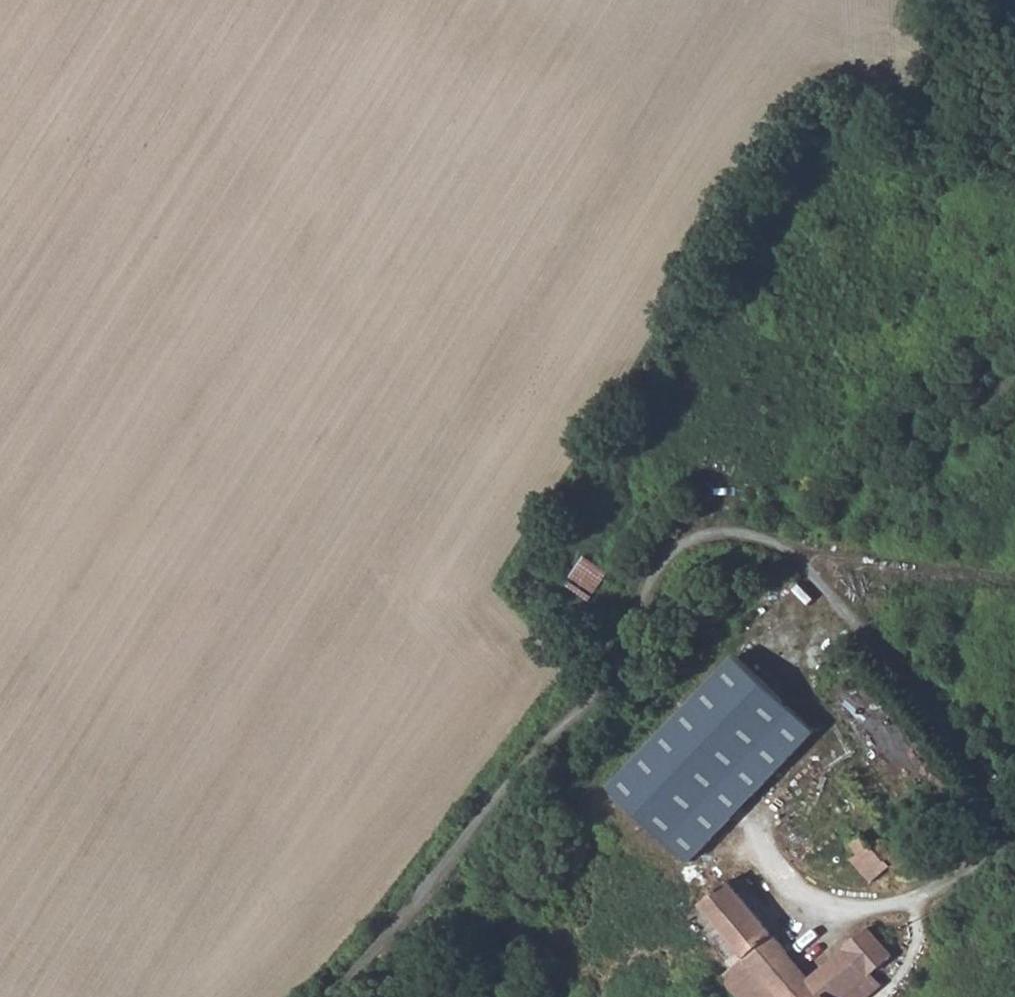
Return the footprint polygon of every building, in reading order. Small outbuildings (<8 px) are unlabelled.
[(590,599),(609,568),(583,552),(564,584),(590,599)] [(614,786),(692,860),(816,731),(738,657),(614,786)] [(854,858),(873,881),(894,864),(898,869),(908,861),(897,848),(894,850),(892,847),(890,845),(888,844),(885,842),(883,842),(879,842),(875,843),(873,845),(864,834),(853,842),(861,853),(854,858)] [(891,951),(869,924),(809,974),(731,878),(701,899),(744,954),(720,973),(740,996),(836,996),(891,951)]
